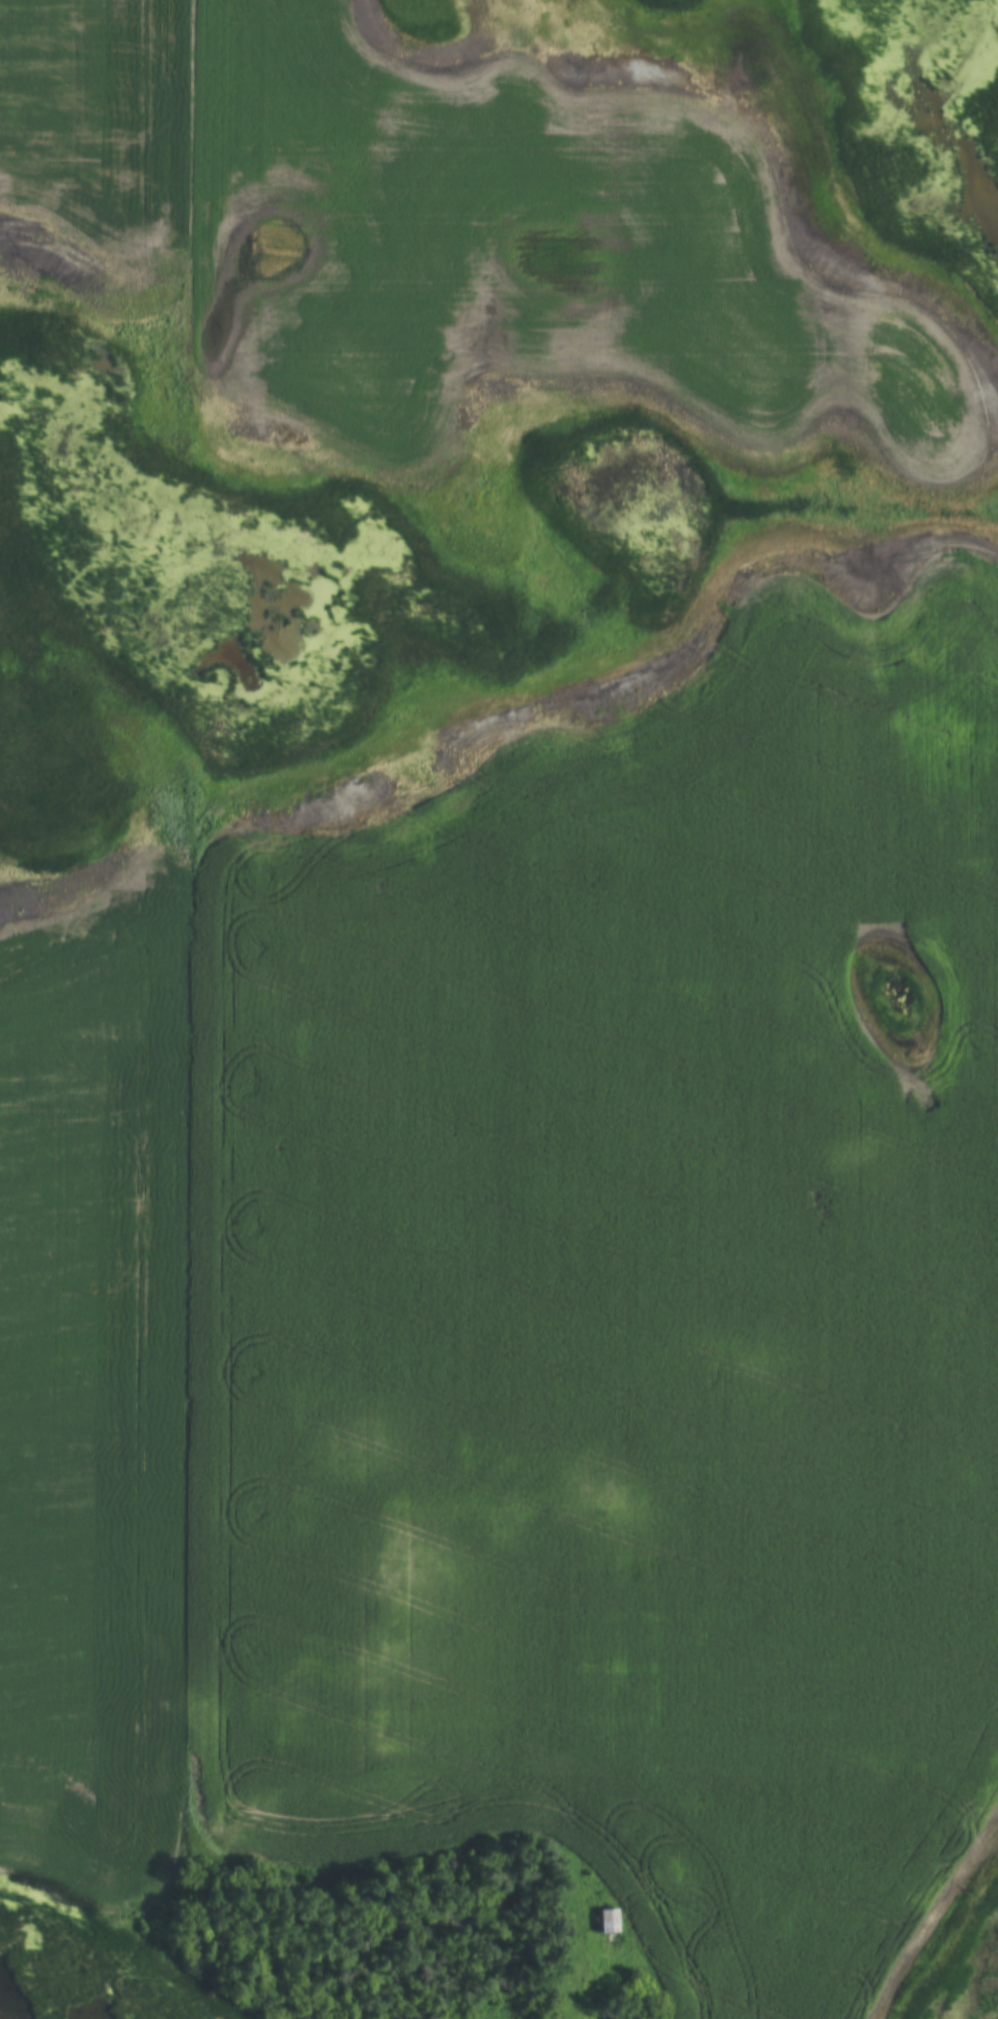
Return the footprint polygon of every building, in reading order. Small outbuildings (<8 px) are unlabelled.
[(620,1932),(620,1909),(602,1909),(602,1932),(620,1932)]
